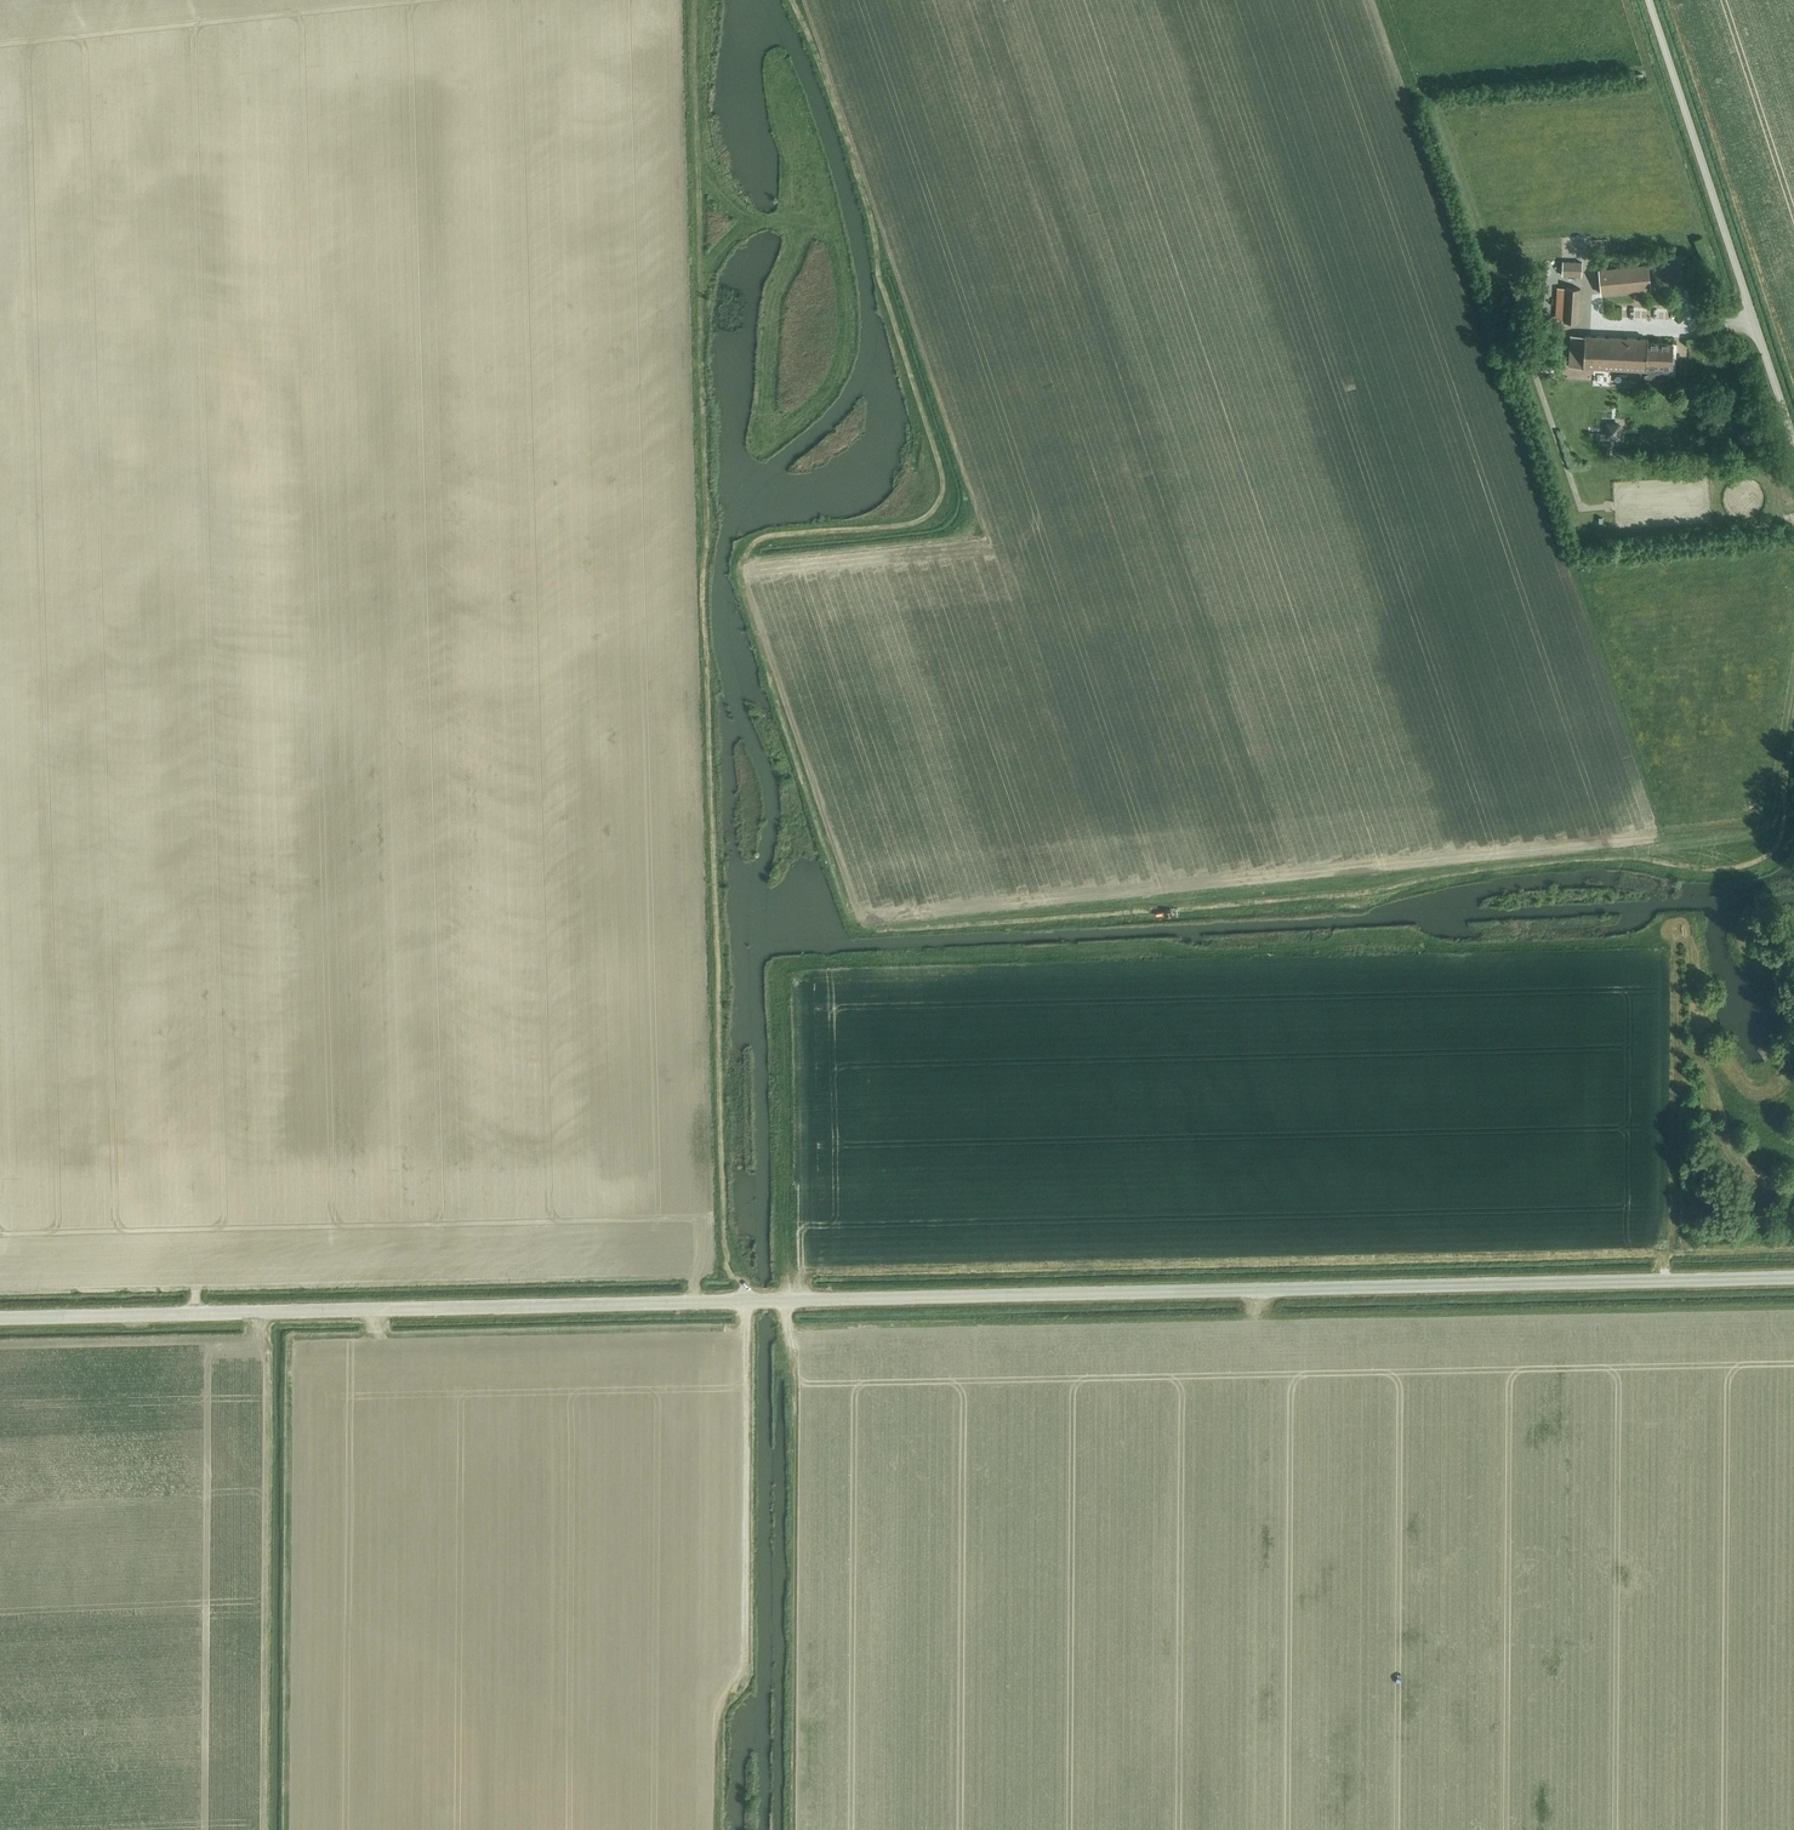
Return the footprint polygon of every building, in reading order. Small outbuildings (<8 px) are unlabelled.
[(1580,276),(1581,263),(1563,261),(1562,275),(1580,276)] [(1601,293),(1650,288),(1647,265),(1599,270),(1601,293)] [(1577,322),(1579,288),(1565,287),(1563,321),(1577,322)] [(1571,335),(1569,366),(1640,370),(1647,370),(1646,378),(1669,378),(1669,369),(1671,369),(1671,367),(1674,365),(1674,359),(1671,356),(1672,345),(1647,343),(1647,339),(1571,335)]
